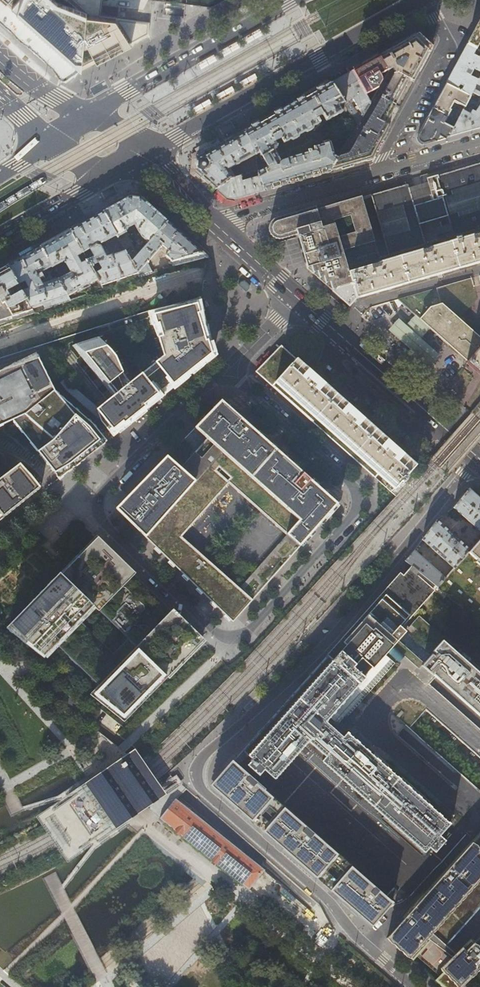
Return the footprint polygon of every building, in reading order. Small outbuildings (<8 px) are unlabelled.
[(12,7),(82,69),(104,57),(132,43),(148,34),(149,22),(115,19),(90,16),(72,0),(3,0),(12,7)] [(468,44),(477,49),(479,44),(479,21),(468,44)] [(264,36),(260,28),(244,36),(248,45),(264,36)] [(386,53),(380,56),(388,71),(394,68),(397,73),(393,75),(381,97),(395,105),(402,92),(409,80),(413,82),(421,68),(431,49),(417,35),(396,47),(386,53)] [(241,48),(237,40),(221,49),(225,57),(241,48)] [(468,44),(457,64),(446,84),(458,90),(460,84),(464,86),(461,92),(471,96),(473,92),(479,81),(471,76),(475,69),(479,72),(479,57),(479,58),(474,55),(477,49),(468,44)] [(219,61),(214,53),(198,62),(203,70),(219,61)] [(332,83),(348,74),(346,69),(329,78),(332,83)] [(352,72),(348,74),(332,83),(344,103),(350,112),(353,110),(353,109),(347,101),(353,97),(364,115),(370,103),(352,72)] [(259,81),(254,73),(238,81),(243,89),(259,81)] [(344,103),(332,83),(297,103),(244,133),(256,155),(259,153),(268,167),(259,173),(264,191),(294,182),(332,171),(340,157),(358,125),(357,124),(349,139),(348,139),(339,155),(338,158),(334,156),(330,144),(327,141),(321,143),(320,145),(311,148),(312,153),(309,154),(308,152),(308,151),(306,152),(306,153),(285,159),(285,160),(280,162),(273,151),(275,150),(277,146),(275,142),(280,140),(283,145),(290,141),(292,142),(298,139),(298,136),(304,132),(307,134),(312,131),(313,127),(320,123),(317,119),(321,117),(323,122),(325,121),(326,122),(342,112),(339,106),(344,103)] [(458,90),(446,84),(440,96),(434,108),(448,116),(452,118),(453,115),(450,113),(452,110),(451,109),(455,101),(466,107),(471,96),(461,92),(458,90)] [(237,93),(232,85),(216,94),(220,102),(237,93)] [(479,97),(479,96),(473,92),(471,96),(466,107),(459,120),(458,121),(454,129),(451,136),(476,129),(479,128),(479,106),(476,112),(473,111),(479,97)] [(389,116),(395,105),(381,97),(351,151),(349,153),(349,154),(348,154),(346,155),(340,157),(332,171),(372,159),(378,148),(390,126),(385,124),(389,116)] [(213,106),(209,98),(193,107),(197,115),(213,106)] [(448,116),(434,108),(425,124),(417,139),(422,145),(451,136),(454,129),(444,123),(448,116)] [(236,138),(222,145),(200,158),(198,159),(197,171),(198,172),(202,176),(210,182),(213,185),(217,189),(229,180),(235,178),(230,169),(257,156),(256,155),(244,133),(236,138)] [(197,153),(200,158),(222,145),(219,140),(197,153)] [(362,198),(380,259),(479,229),(479,163),(418,182),(362,198)] [(259,171),(235,178),(229,180),(217,189),(218,189),(228,198),(234,200),(253,194),(264,191),(259,173),(259,171)] [(207,186),(210,182),(202,176),(198,172),(195,176),(207,186)] [(228,198),(218,189),(215,193),(225,201),(228,198)] [(142,199),(148,204),(150,201),(142,194),(130,194),(102,209),(104,212),(117,205),(130,198),(142,199)] [(361,194),(275,219),(273,221),(272,223),(271,224),(271,226),(271,227),(271,229),(271,230),(271,232),(272,234),(273,235),(274,236),(275,237),(277,238),(278,239),(280,239),(282,239),(297,235),(306,269),(315,275),(322,281),(340,271),(347,268),(358,265),(380,259),(362,198),(361,194)] [(117,205),(104,212),(121,244),(125,251),(132,263),(143,250),(141,247),(136,252),(126,233),(129,227),(135,224),(142,238),(149,244),(168,222),(154,210),(148,204),(142,199),(130,198),(117,205)] [(104,212),(88,221),(86,222),(71,230),(70,231),(83,253),(88,260),(91,267),(99,263),(102,269),(101,270),(95,274),(98,280),(101,285),(138,274),(132,263),(125,251),(105,258),(100,248),(96,247),(97,245),(103,242),(104,243),(113,238),(117,247),(121,244),(104,212)] [(86,222),(88,221),(85,216),(68,225),(71,230),(86,222)] [(188,240),(168,222),(149,244),(143,250),(132,263),(138,274),(140,278),(153,273),(147,261),(159,246),(163,250),(165,247),(169,251),(166,255),(172,260),(169,263),(172,264),(173,267),(208,258),(188,240)] [(56,238),(41,247),(52,267),(65,259),(71,271),(58,278),(68,296),(98,280),(95,274),(91,267),(88,260),(82,263),(78,256),(83,253),(70,231),(56,238)] [(349,274),(347,268),(340,271),(322,281),(335,293),(343,301),(350,307),(359,298),(479,263),(479,236),(349,274)] [(24,256),(41,247),(38,242),(19,253),(21,258),(24,256)] [(41,247),(24,256),(21,258),(8,265),(19,286),(25,283),(29,290),(23,292),(31,309),(43,305),(44,310),(51,308),(49,303),(68,296),(58,278),(42,284),(39,277),(48,273),(46,270),(52,267),(41,247)] [(19,286),(8,265),(0,270),(0,325),(34,313),(31,309),(23,292),(19,286)] [(101,421),(113,436),(169,392),(215,355),(212,344),(209,333),(207,327),(199,298),(181,308),(154,315),(157,325),(159,324),(163,336),(158,338),(164,356),(131,383),(125,376),(117,356),(99,338),(73,346),(113,397),(97,410),(101,421)] [(479,372),(479,338),(441,304),(430,307),(420,319),(479,372)] [(395,322),(390,328),(430,364),(436,358),(440,354),(399,318),(395,322)] [(0,371),(0,426),(13,420),(60,479),(77,465),(108,441),(93,423),(56,391),(40,358),(0,371)] [(279,380),(399,486),(416,466),(397,449),(356,412),(314,376),(297,360),(279,380)] [(124,501),(116,509),(126,518),(170,561),(219,608),(233,622),(317,528),(338,504),(314,482),(273,446),(222,400),(197,426),(208,437),(181,468),(167,456),(142,482),(124,501)] [(41,488),(31,475),(21,464),(0,480),(0,521),(41,488)] [(469,488),(459,500),(452,509),(479,533),(479,499),(469,488)] [(453,570),(469,551),(436,521),(427,531),(420,540),(453,570)] [(92,693),(126,720),(203,641),(200,638),(180,619),(149,589),(98,539),(10,630),(46,659),(60,645),(101,684),(92,693)] [(469,551),(453,570),(444,579),(435,589),(479,623),(479,622),(479,539),(469,551)] [(406,558),(402,562),(407,566),(433,587),(435,589),(444,579),(412,551),(406,558)] [(409,622),(405,619),(433,587),(407,566),(403,571),(399,568),(393,575),(366,608),(343,636),(360,653),(364,648),(380,664),(403,639),(400,632),(409,622)] [(320,734),(374,670),(357,656),(360,653),(343,636),(339,640),(313,670),(279,709),(245,747),(235,758),(267,786),(301,746),(321,763),(312,774),(427,868),(461,831),(399,780),(345,736),(336,746),(320,734)] [(442,643),(417,674),(427,683),(429,684),(479,728),(479,676),(442,643)] [(374,670),(380,664),(364,648),(360,653),(357,656),(374,670)] [(37,817),(68,862),(167,794),(135,749),(37,817)] [(223,771),(214,782),(266,828),(264,830),(280,844),(289,852),(334,890),(382,931),(407,903),(267,786),(235,758),(223,771)] [(263,870),(172,798),(158,816),(244,884),(249,889),(263,870)] [(388,937),(395,944),(399,947),(412,959),(415,962),(479,889),(479,834),(388,937)] [(444,986),(461,986),(479,968),(479,937),(473,944),(470,941),(442,968),(445,971),(436,980),(444,986)]
